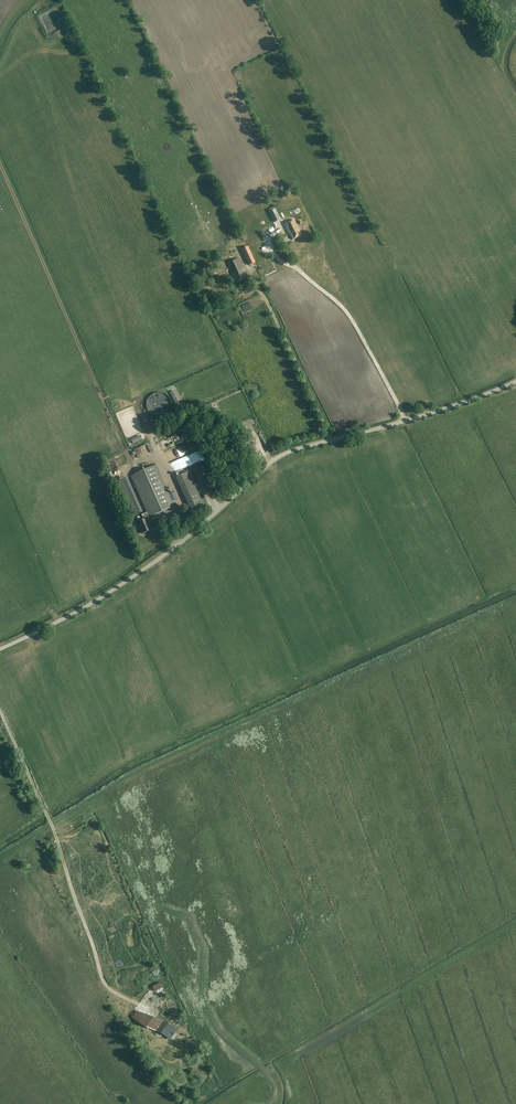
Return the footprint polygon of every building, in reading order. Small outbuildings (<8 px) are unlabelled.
[(48,13),(53,28),(61,25),(57,10),(48,13)] [(37,16),(43,28),(50,25),(44,13),(37,16)] [(274,223),(280,219),(275,210),(274,207),(269,210),(270,212),(269,212),(274,223)] [(293,240),(302,235),(294,219),(284,225),(289,235),(290,235),(293,240)] [(267,256),(271,254),(266,244),(262,245),(267,256)] [(246,267),(252,264),(247,253),(241,256),(246,267)] [(227,263),(229,267),(230,267),(231,270),(234,277),(237,282),(246,278),(243,273),(242,273),(241,269),(242,268),(238,258),(227,263)] [(133,444),(142,440),(140,435),(131,439),(133,444)] [(175,506),(172,501),(178,499),(174,492),(169,494),(156,465),(131,476),(147,512),(142,515),(144,519),(137,522),(143,534),(151,530),(148,523),(149,523),(147,518),(149,517),(175,506)] [(132,516),(140,513),(125,478),(117,482),(132,516)] [(197,493),(185,498),(191,512),(203,506),(197,493)] [(160,983),(152,986),(154,991),(162,988),(160,983)] [(169,1012),(161,993),(152,997),(160,1016),(169,1012)] [(145,1014),(138,1022),(143,1026),(144,1026),(170,1036),(172,1034),(173,1034),(174,1034),(173,1033),(174,1031),(168,1023),(155,1018),(154,1019),(150,1016),(145,1014)]
